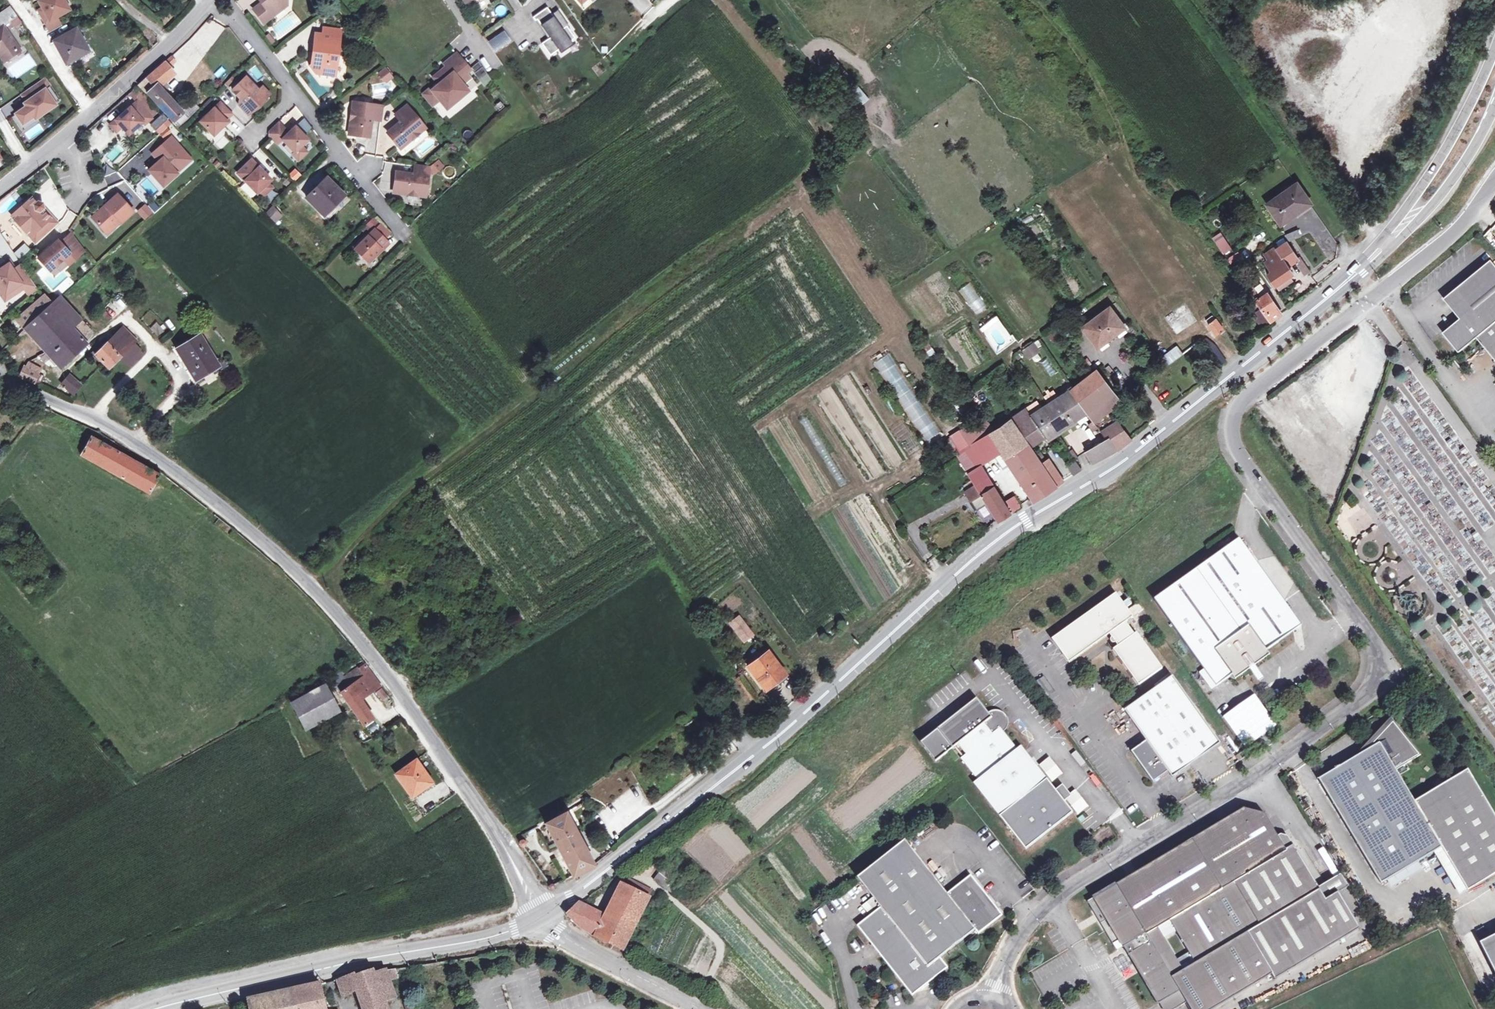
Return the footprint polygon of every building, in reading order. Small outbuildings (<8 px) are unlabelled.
[(43,8),(44,11),(40,13),(45,23),(65,12),(60,3),(64,0),(38,0),(43,8)] [(69,10),(64,0),(60,3),(65,12),(69,10)] [(283,8),(279,3),(283,0),(260,0),(263,4),(262,6),(260,5),(254,10),(264,23),(283,8)] [(10,6),(0,13),(0,58),(2,61),(19,49),(3,26),(11,20),(14,26),(20,21),(10,6)] [(557,49),(560,53),(572,44),(569,40),(574,37),(567,27),(566,26),(561,29),(551,14),(546,7),(532,17),(534,20),(536,19),(549,37),(547,38),(541,43),(549,55),(557,49)] [(557,9),(551,14),(561,29),(566,26),(567,27),(569,26),(557,9)] [(536,19),(534,20),(547,38),(549,37),(536,19)] [(21,25),(15,30),(22,38),(28,34),(21,25)] [(323,28),(322,35),(340,37),(341,30),(323,28)] [(54,42),(66,64),(74,60),(88,52),(80,38),(76,30),(54,42)] [(340,37),(322,35),(315,35),(312,54),(316,54),(315,63),(309,67),(315,75),(336,77),(340,37)] [(88,52),(74,60),(76,63),(93,54),(84,36),(80,38),(88,52)] [(446,109),(467,91),(461,84),(458,80),(465,73),(469,70),(456,54),(444,64),(446,67),(437,74),(442,81),(439,84),(431,91),(430,89),(423,95),(432,106),(439,100),(446,109)] [(175,57),(174,57),(173,55),(139,85),(173,122),(184,113),(164,92),(162,94),(157,90),(176,74),(169,66),(175,62),(173,59),(175,57)] [(481,68),(474,74),(484,87),(491,81),(481,68)] [(385,69),(379,74),(384,81),(385,80),(387,82),(392,78),(385,69)] [(465,73),(458,80),(461,84),(469,78),(465,73)] [(437,74),(433,77),(439,84),(442,81),(437,74)] [(258,90),(246,77),(232,91),(242,101),(238,105),(248,115),(264,100),(257,93),(259,91),(258,90)] [(471,91),(478,85),(472,78),(466,84),(471,91)] [(49,88),(43,79),(21,94),(28,106),(15,115),(22,124),(33,117),(35,119),(46,112),(43,108),(52,102),(44,91),(49,88)] [(262,87),(258,90),(259,91),(257,93),(264,100),(269,94),(262,87)] [(860,108),(869,97),(857,87),(848,97),(860,108)] [(59,102),(49,88),(44,91),(52,102),(43,108),(46,112),(46,111),(59,102)] [(24,107),(20,99),(12,103),(16,111),(24,107)] [(137,102),(110,125),(116,132),(122,127),(128,135),(143,123),(144,125),(152,119),(137,102)] [(221,102),(200,122),(214,136),(228,123),(226,121),(233,114),(221,102)] [(382,107),(358,104),(357,111),(352,111),(349,134),(369,137),(371,119),(380,120),(382,107)] [(401,122),(387,133),(400,149),(419,133),(415,129),(421,124),(406,106),(395,115),(401,122)] [(22,124),(15,115),(11,117),(23,133),(37,122),(35,119),(33,117),(22,124)] [(287,117),(281,122),(289,130),(294,125),(287,117)] [(278,122),(268,132),(268,135),(277,145),(282,140),(294,153),(292,155),(298,161),(307,153),(301,147),(308,141),(295,127),(288,133),(278,122)] [(421,124),(415,129),(419,133),(425,128),(421,124)] [(185,153),(171,138),(152,154),(159,162),(152,168),(152,174),(152,175),(162,187),(176,175),(176,174),(176,166),(184,159),(185,153)] [(191,160),(185,153),(184,159),(176,166),(176,174),(191,160)] [(251,160),(237,174),(256,194),(259,191),(264,195),(271,188),(267,183),(270,180),(251,160)] [(414,174),(396,172),(393,192),(417,195),(418,190),(426,191),(429,167),(415,166),(414,174)] [(307,198),(322,214),(343,194),(327,178),(307,198)] [(1268,204),(1281,223),(1284,220),(1285,223),(1310,205),(1296,184),(1268,204)] [(343,194),(322,214),(326,218),(347,198),(343,194)] [(105,205),(91,218),(98,226),(106,223),(111,229),(119,222),(120,223),(132,213),(117,195),(109,202),(111,204),(106,207),(105,205)] [(31,198),(11,216),(35,243),(55,225),(41,210),(42,208),(42,207),(42,205),(42,204),(41,203),(41,202),(40,202),(38,202),(36,202),(35,203),(31,198)] [(145,220),(152,212),(144,203),(136,211),(145,220)] [(267,214),(273,220),(279,214),(273,208),(267,214)] [(106,223),(98,226),(106,234),(111,229),(106,223)] [(374,229),(354,249),(367,263),(381,250),(379,247),(385,241),(374,229)] [(1285,234),(1286,236),(1288,241),(1300,236),(1297,229),(1285,234)] [(1222,254),(1230,249),(1220,234),(1212,239),(1222,254)] [(57,240),(37,258),(48,271),(53,266),(61,259),(67,266),(83,251),(72,235),(61,245),(57,240)] [(1300,267),(1304,265),(1298,257),(1296,258),(1286,242),(1275,249),(1274,248),(1264,255),(1267,260),(1264,262),(1270,271),(1267,274),(1273,284),(1291,273),(1286,265),(1295,260),(1300,267)] [(20,259),(30,249),(24,243),(14,252),(20,259)] [(1226,258),(1230,264),(1241,257),(1237,251),(1226,258)] [(61,259),(53,266),(59,272),(67,266),(61,259)] [(1494,323),(1494,267),(1491,261),(1443,301),(1459,320),(1442,335),(1458,354),(1476,339),(1494,323)] [(7,298),(23,287),(26,291),(34,286),(20,264),(12,270),(7,264),(1,268),(0,267),(0,289),(1,288),(7,298)] [(1309,272),(1304,265),(1300,267),(1305,274),(1309,272)] [(971,309),(983,302),(970,282),(958,289),(971,309)] [(1254,298),(1259,295),(1254,287),(1249,291),(1254,298)] [(1269,322),(1281,314),(1274,304),(1267,293),(1261,297),(1255,301),(1269,322)] [(86,344),(81,339),(72,328),(81,320),(60,297),(50,307),(42,314),(26,329),(60,367),(86,344)] [(44,299),(35,306),(42,314),(50,307),(44,299)] [(1269,322),(1255,301),(1255,300),(1247,305),(1254,316),(1262,326),(1269,322)] [(26,329),(42,314),(35,306),(18,321),(26,329)] [(1124,327),(1109,307),(1082,327),(1096,345),(1099,343),(1100,344),(1106,340),(1104,338),(1108,337),(1109,338),(1124,327)] [(1205,319),(1216,334),(1223,329),(1215,319),(1212,315),(1205,319)] [(978,328),(995,353),(1013,340),(997,316),(978,328)] [(91,331),(81,320),(72,328),(81,339),(91,331)] [(1476,339),(1494,362),(1494,323),(1476,339)] [(120,357),(134,343),(137,341),(123,327),(106,343),(120,357)] [(199,335),(176,349),(195,379),(218,365),(199,335)] [(1202,341),(1218,365),(1226,359),(1214,344),(1206,338),(1202,341)] [(1028,360),(1043,350),(1036,340),(1022,350),(1028,360)] [(109,368),(120,357),(106,343),(95,354),(109,368)] [(127,364),(141,350),(134,343),(120,357),(127,364)] [(1177,346),(1162,358),(1167,365),(1182,353),(1177,346)] [(887,354),(873,363),(926,442),(939,433),(887,354)] [(18,378),(38,386),(45,369),(26,360),(18,378)] [(1096,369),(1072,386),(1073,387),(1073,388),(1073,389),(1073,390),(1087,411),(1086,412),(1093,422),(1120,401),(1096,369)] [(69,376),(62,384),(73,394),(80,385),(69,376)] [(1068,390),(1059,397),(1073,420),(1086,412),(1087,411),(1073,390),(1073,389),(1073,388),(1073,387),(1072,386),(1071,386),(1070,386),(1069,386),(1068,387),(1067,388),(1068,390)] [(1059,397),(1049,403),(1055,414),(1048,418),(1056,431),(1073,420),(1059,397)] [(1037,401),(1026,408),(1031,415),(1042,408),(1037,401)] [(1004,457),(1026,442),(1029,447),(1044,437),(1045,438),(1056,431),(1048,418),(1055,414),(1049,403),(1042,408),(1031,415),(1026,408),(993,430),(988,433),(1001,451),(1004,457)] [(978,420),(981,424),(987,434),(988,433),(993,430),(984,416),(978,420)] [(1104,435),(1106,438),(1093,446),(1100,459),(1115,452),(1131,439),(1120,425),(1104,435)] [(994,456),(1001,451),(988,433),(987,434),(980,439),(992,457),(994,456)] [(149,493),(159,475),(92,437),(81,455),(149,493)] [(1055,486),(1035,456),(1029,447),(1026,442),(1004,457),(1008,463),(1032,499),(1033,500),(1055,486)] [(1093,463),(1100,459),(1093,446),(1086,451),(1093,463)] [(1008,463),(1004,457),(1001,451),(994,456),(1001,467),(1008,463)] [(1039,453),(1035,456),(1055,486),(1063,481),(1048,459),(1045,461),(1039,453)] [(1014,510),(1007,498),(1002,501),(981,467),(969,474),(981,494),(987,503),(998,520),(1014,510)] [(966,492),(971,500),(981,494),(976,486),(966,492)] [(977,509),(987,503),(981,494),(971,500),(977,509)] [(1009,496),(1007,498),(1014,510),(1020,506),(1015,497),(1011,499),(1009,496)] [(1246,655),(1253,666),(1254,667),(1268,658),(1265,653),(1298,629),(1238,543),(1154,602),(1203,672),(1214,688),(1230,677),(1233,682),(1248,671),(1247,670),(1240,659),(1246,655)] [(1067,664),(1106,636),(1113,646),(1115,649),(1111,652),(1136,687),(1160,671),(1134,635),(1132,638),(1123,625),(1143,611),(1137,604),(1126,612),(1114,595),(1049,640),(1067,664)] [(740,614),(728,623),(743,643),(755,635),(740,614)] [(1025,629),(1013,637),(1016,642),(1028,634),(1025,629)] [(597,639),(592,643),(601,653),(606,649),(597,639)] [(631,646),(623,651),(629,661),(637,656),(631,646)] [(464,655),(468,663),(475,659),(470,651),(464,655)] [(783,674),(766,651),(747,666),(762,687),(773,679),(774,680),(783,674)] [(1247,670),(1253,666),(1246,655),(1240,659),(1247,670)] [(350,686),(360,700),(380,686),(364,665),(359,669),(364,676),(350,686)] [(364,676),(359,669),(335,685),(340,693),(350,686),(364,676)] [(1214,688),(1203,672),(1198,675),(1210,691),(1214,688)] [(1220,745),(1172,677),(1125,711),(1142,735),(1147,742),(1131,753),(1153,784),(1169,773),(1173,779),(1220,745)] [(291,703),(305,730),(338,712),(324,685),(291,703)] [(373,718),(360,700),(350,686),(340,693),(363,725),(373,718)] [(993,719),(990,715),(978,701),(922,744),(936,763),(962,744),(969,753),(961,759),(978,781),(974,784),(1026,851),(1073,814),(1022,749),(1018,751),(1004,734),(1001,730),(994,735),(986,725),(993,719)] [(1001,730),(1004,734),(1005,733),(1007,732),(1008,730),(1009,728),(1009,727),(1009,725),(1009,724),(1009,722),(1008,720),(1008,719),(1000,713),(990,715),(993,719),(986,725),(994,735),(1001,730)] [(1388,719),(1347,762),(1350,766),(1392,723),(1388,719)] [(1392,723),(1350,766),(1347,762),(1316,780),(1379,885),(1440,849),(1465,892),(1494,875),(1494,820),(1466,771),(1413,802),(1394,771),(1419,757),(1392,723)] [(1235,758),(1239,763),(1248,756),(1244,751),(1235,758)] [(431,783),(416,760),(395,774),(411,797),(431,783)] [(1242,811),(1086,903),(1091,912),(1100,911),(1110,928),(1103,932),(1111,946),(1118,942),(1156,1006),(1178,993),(1188,1008),(1214,1008),(1271,976),(1274,981),(1358,931),(1337,894),(1347,888),(1341,877),(1317,890),(1291,846),(1284,850),(1263,814),(1242,811)] [(593,865),(565,812),(544,823),(572,876),(593,865)] [(523,847),(527,853),(531,850),(527,844),(525,842),(523,841),(522,840),(520,841),(519,842),(518,844),(519,845),(521,847),(522,848),(523,847)] [(948,967),(941,957),(975,930),(978,933),(1002,914),(971,875),(947,893),(906,840),(858,877),(881,907),(858,926),(913,995),(948,967)] [(1325,847),(1320,850),(1332,875),(1337,872),(1325,847)] [(664,866),(653,880),(671,894),(682,880),(664,866)] [(605,916),(594,937),(622,950),(651,892),(628,880),(626,883),(623,882),(605,916)] [(594,937),(605,916),(580,904),(573,910),(568,915),(579,928),(581,929),(583,931),(594,937)] [(1100,911),(1091,912),(1103,932),(1110,928),(1100,911)] [(1481,944),(1494,971),(1494,937),(1481,944)] [(360,990),(367,1008),(388,1008),(385,1001),(397,997),(391,981),(390,981),(390,980),(398,978),(396,969),(376,973),(375,971),(359,976),(358,975),(340,980),(344,994),(360,990)] [(321,984),(249,1001),(251,1008),(327,1008),(321,984)]
